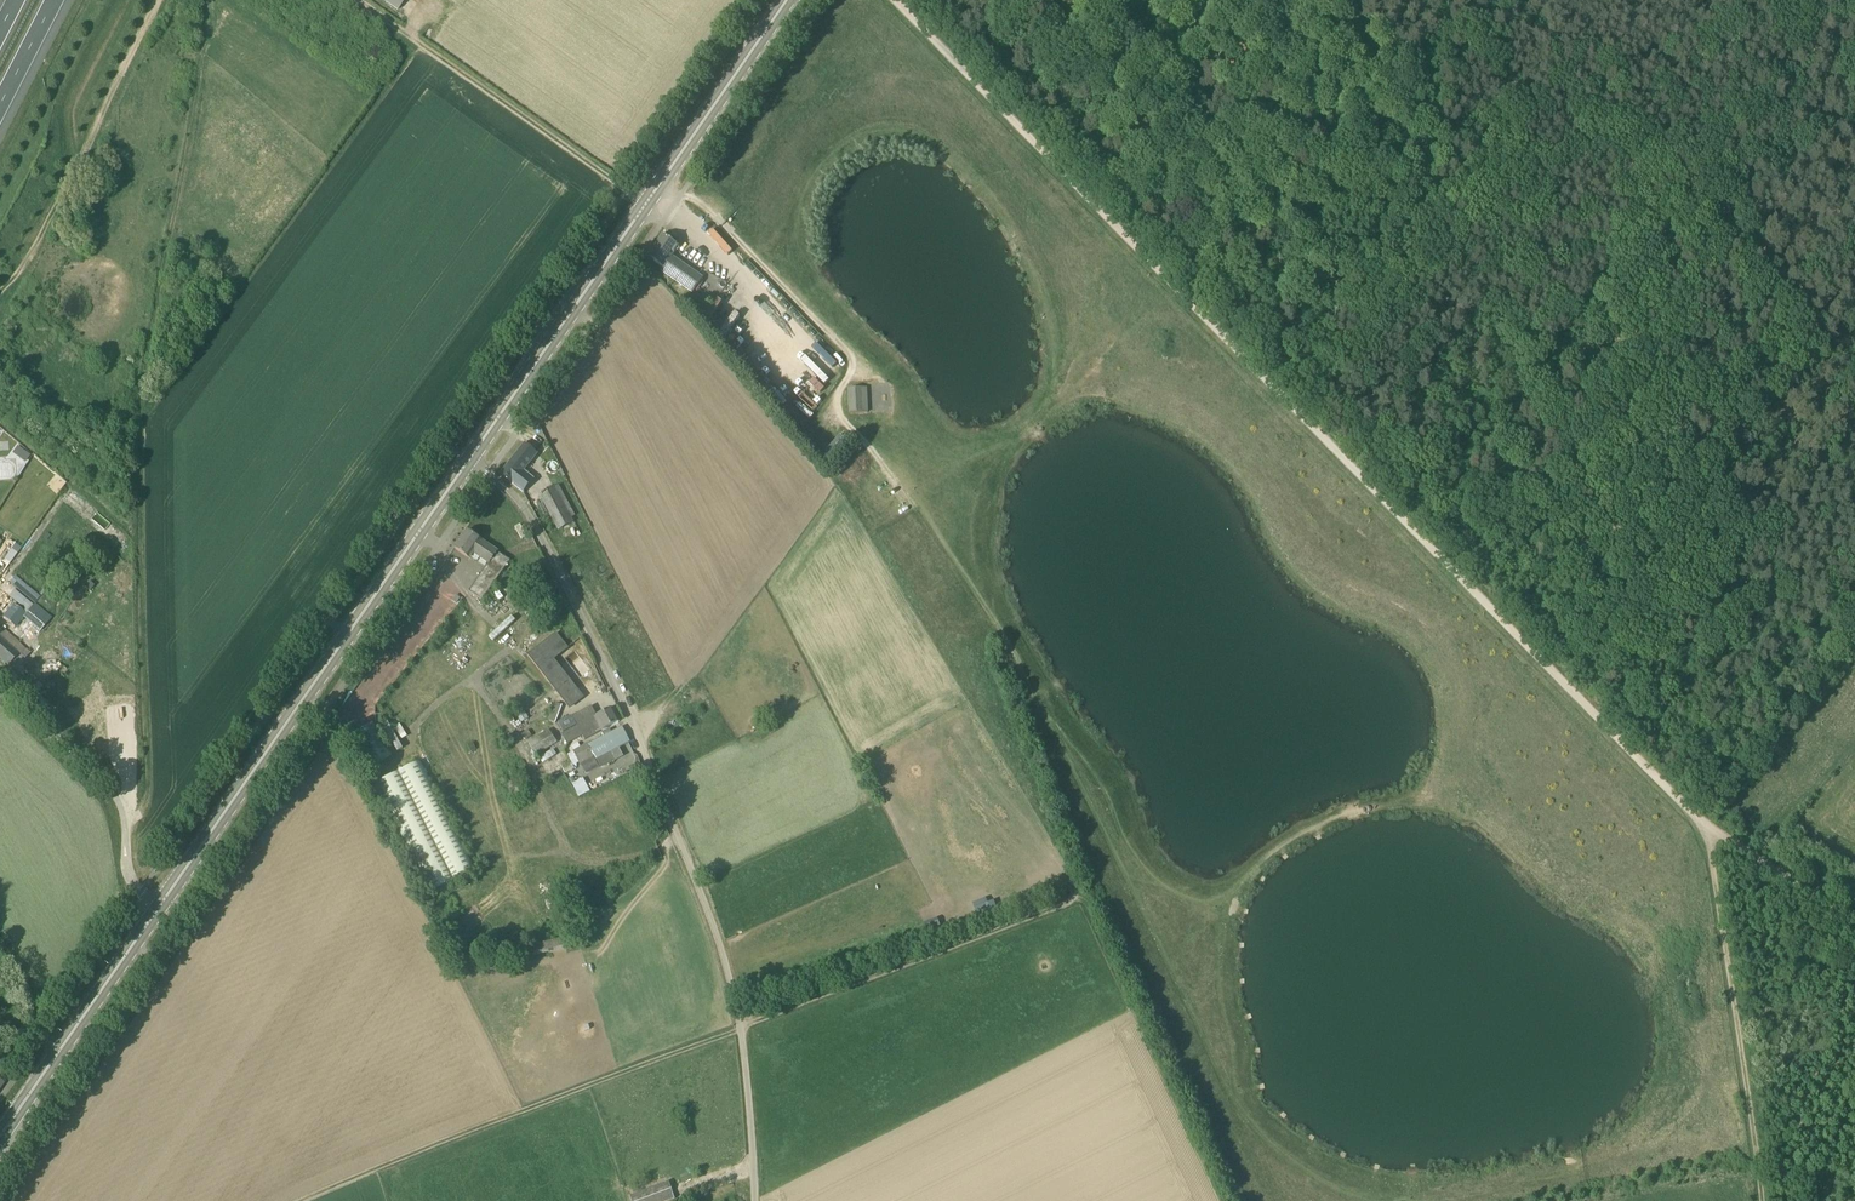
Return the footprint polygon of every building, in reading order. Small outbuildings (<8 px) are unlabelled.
[(405,0),(383,0),(398,10),(405,0)] [(693,293),(704,279),(672,256),(679,246),(663,235),(647,257),(663,268),(661,270),(693,293)] [(718,335),(724,339),(738,316),(732,312),(718,335)] [(867,383),(859,394),(878,409),(886,398),(867,383)] [(840,435),(825,452),(831,458),(846,440),(840,435)] [(532,479),(523,472),(537,455),(525,445),(502,474),(523,491),(532,479)] [(24,451),(19,459),(25,463),(30,456),(24,451)] [(572,522),(554,488),(541,495),(559,529),(572,522)] [(469,592),(483,601),(511,561),(497,552),(498,552),(467,531),(455,549),(469,559),(474,553),(489,564),(469,592)] [(15,576),(10,583),(34,603),(40,597),(38,595),(15,576)] [(15,591),(9,597),(27,612),(33,605),(15,591)] [(50,611),(49,613),(36,602),(23,616),(40,631),(54,615),(50,611)] [(13,623),(24,612),(14,603),(3,614),(13,623)] [(8,666),(14,671),(30,654),(2,628),(0,631),(0,659),(8,667),(8,666)] [(556,633),(528,656),(570,709),(584,698),(555,660),(569,649),(556,633)] [(556,704),(550,720),(556,723),(562,706),(556,704)] [(585,739),(608,728),(619,722),(613,709),(596,718),(595,716),(578,725),(578,726),(562,734),(567,744),(583,736),(585,739)] [(521,723),(529,719),(525,711),(517,715),(521,723)] [(571,716),(558,723),(563,732),(576,725),(571,716)] [(600,768),(614,761),(610,752),(629,742),(621,728),(612,733),(610,730),(603,734),(604,737),(581,749),(574,752),(582,767),(595,760),(600,768)] [(537,755),(558,743),(549,730),(529,742),(537,755)] [(578,743),(572,746),(574,752),(581,749),(578,743)] [(476,870),(421,761),(376,784),(431,892),(476,870)] [(513,771),(503,777),(514,795),(524,789),(513,771)] [(590,791),(583,778),(572,784),(579,797),(590,791)] [(986,898),(974,901),(976,912),(988,909),(986,898)] [(675,1199),(669,1182),(630,1197),(631,1200),(671,1200),(675,1199)]
